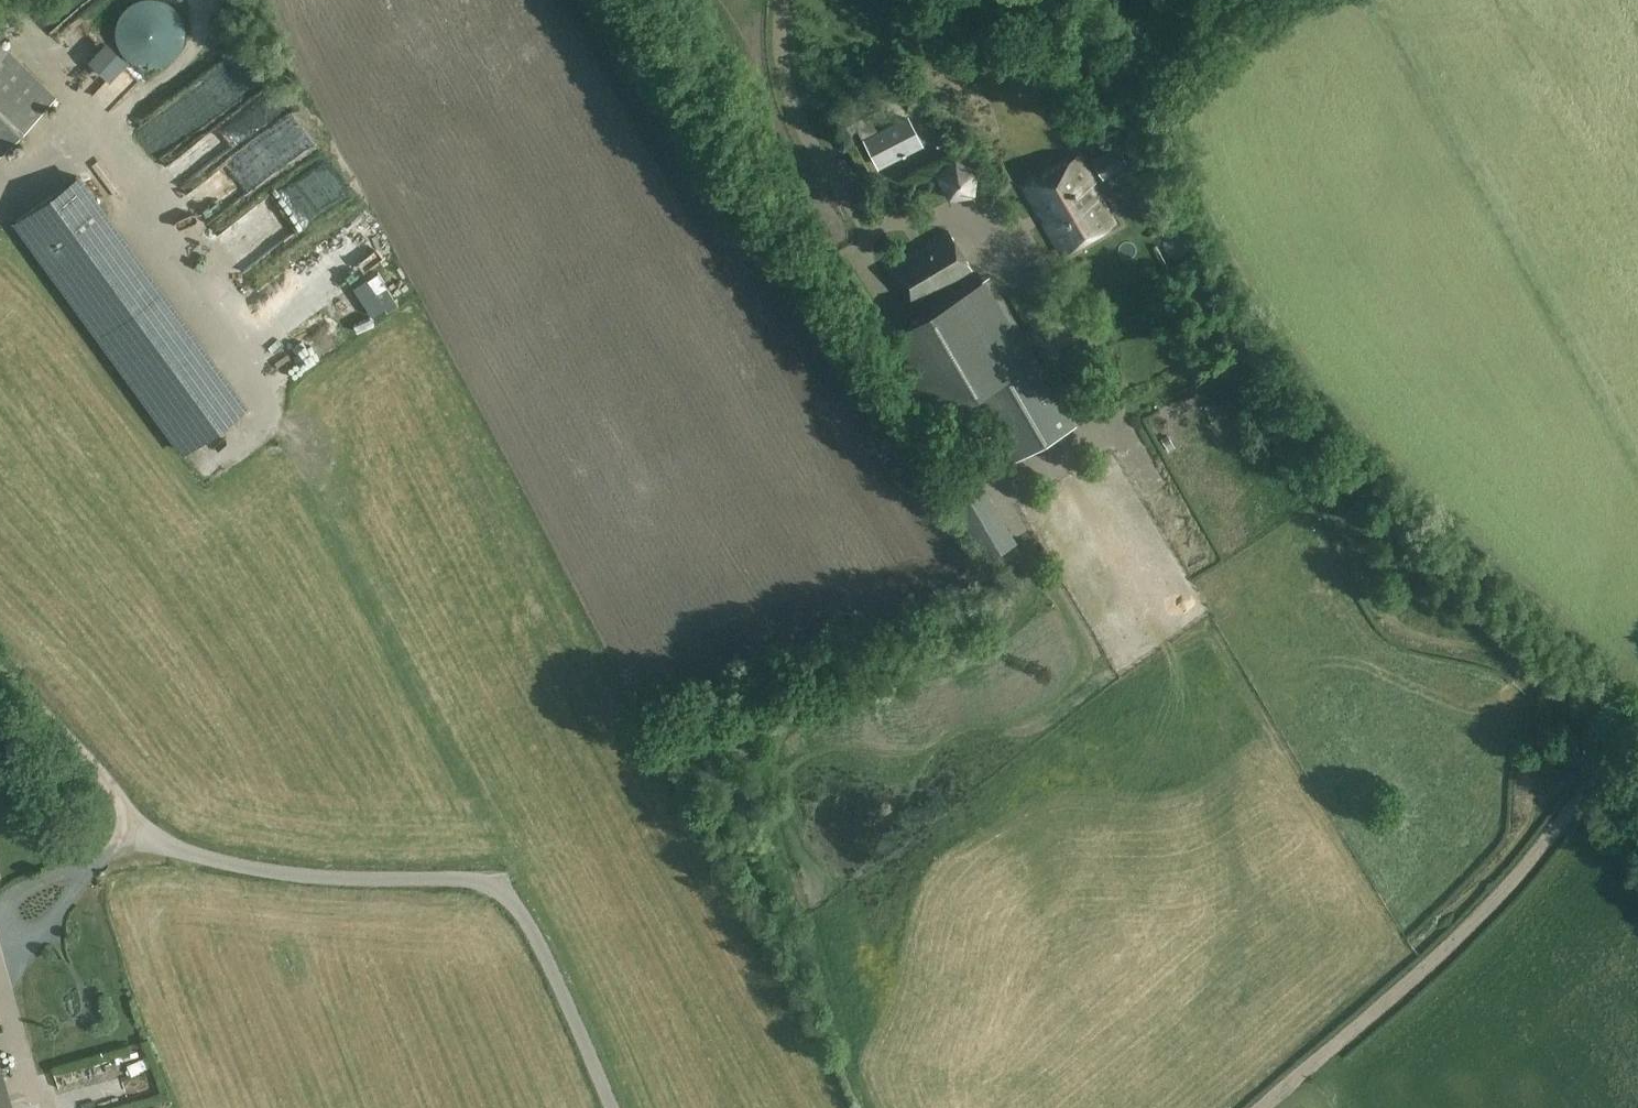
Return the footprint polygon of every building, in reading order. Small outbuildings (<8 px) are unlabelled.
[(11,17),(0,6),(0,28),(11,17)] [(0,42),(0,156),(57,97),(0,42)] [(110,116),(124,100),(115,93),(101,109),(110,116)] [(859,108),(835,119),(844,137),(857,130),(863,142),(866,140),(878,164),(918,144),(918,143),(918,141),(915,134),(913,133),(906,120),(878,135),(871,123),(867,125),(867,124),(859,108)] [(1117,144),(1091,158),(1103,179),(1129,164),(1117,144)] [(1089,166),(1083,156),(1080,158),(1078,156),(1023,187),(1061,252),(1112,222),(1089,182),(1092,180),(1086,168),(1089,166)] [(957,190),(986,182),(981,160),(951,167),(957,190)] [(185,454),(246,410),(78,179),(17,223),(185,454)] [(912,305),(972,269),(950,230),(888,266),(912,305)] [(981,286),(879,347),(924,423),(975,393),(976,396),(977,397),(993,424),(1013,459),(1076,423),(1009,309),(999,315),(981,286)] [(1165,445),(1171,440),(1167,434),(1160,438),(1165,445)] [(1016,540),(981,479),(949,497),(984,558),(1016,540)] [(0,1070),(0,1107),(11,1107),(0,1070)]
